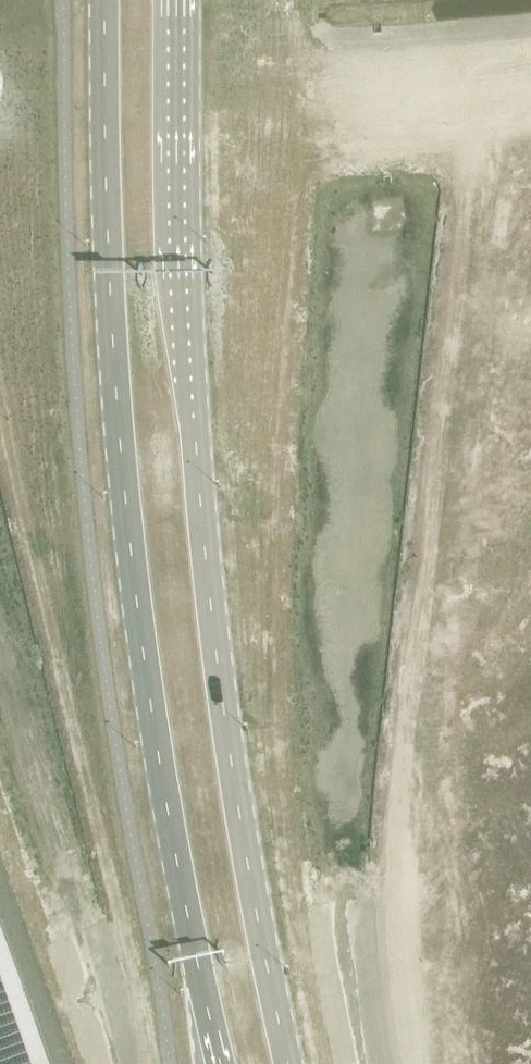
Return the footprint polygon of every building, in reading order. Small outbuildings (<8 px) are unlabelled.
[(0,917),(0,1063),(52,1063),(0,917)]
